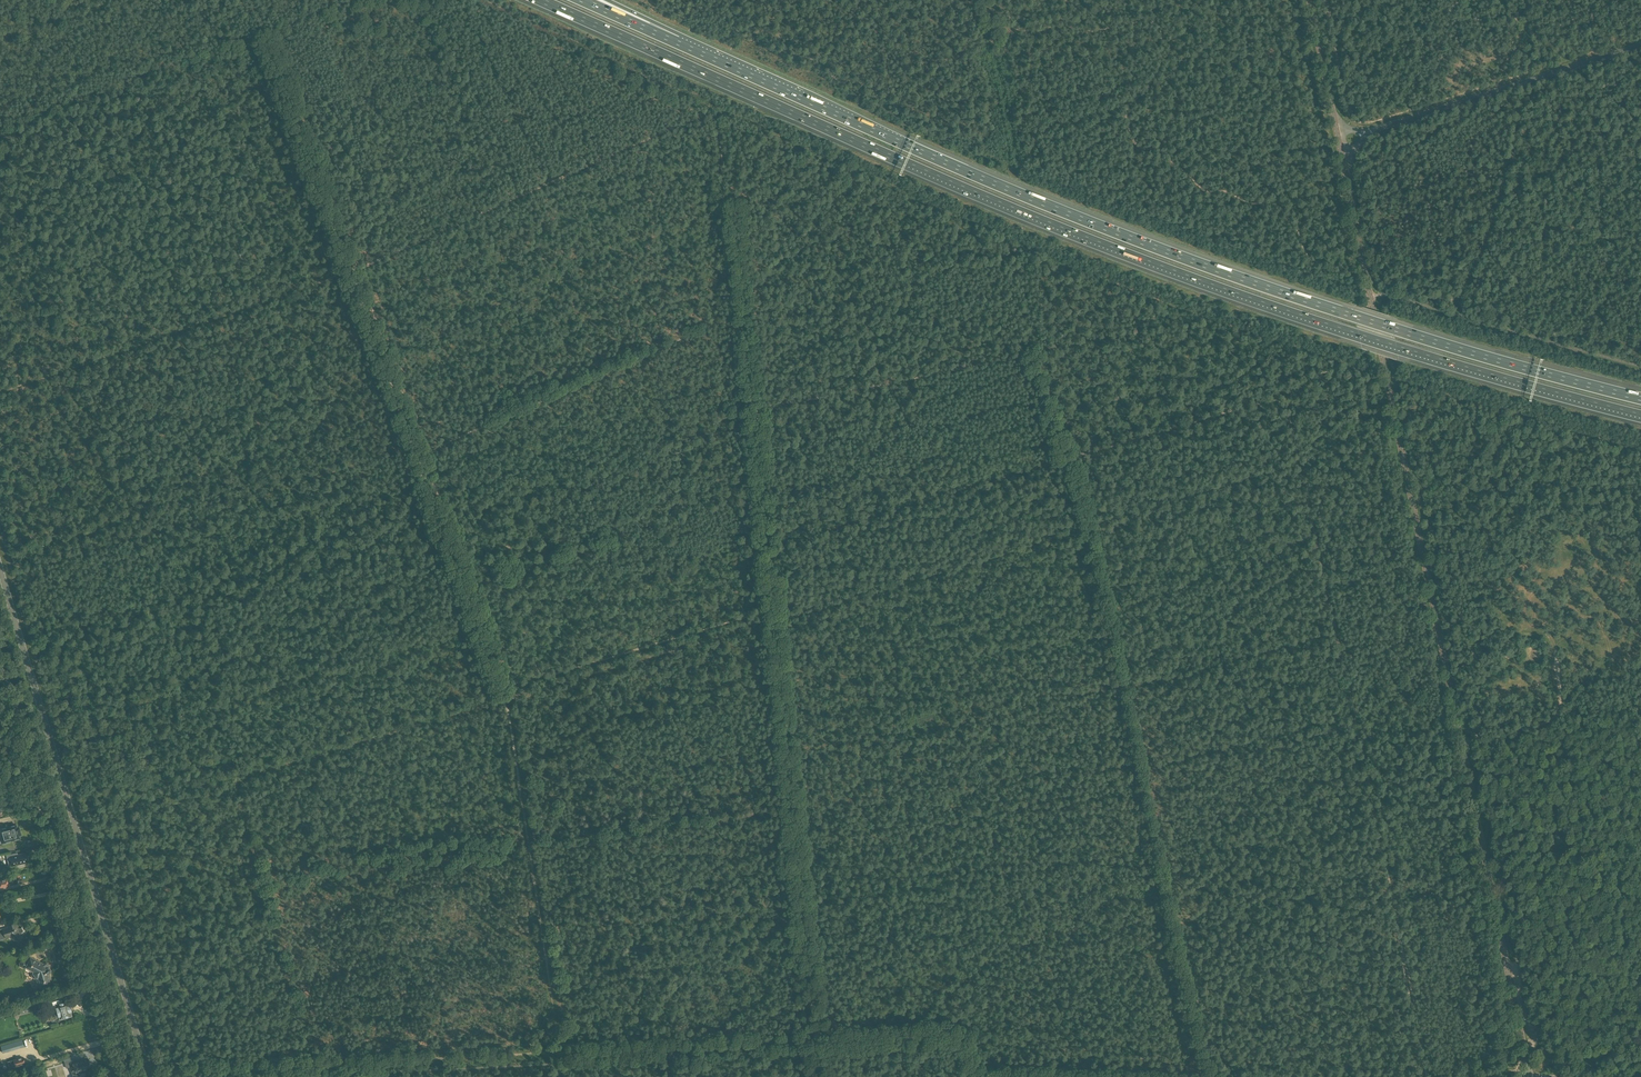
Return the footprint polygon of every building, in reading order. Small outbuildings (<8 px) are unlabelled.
[(19,831),(18,827),(15,828),(15,825),(3,828),(3,827),(0,828),(0,836),(19,831)] [(0,836),(0,840),(1,844),(2,843),(2,844),(8,843),(7,842),(19,839),(18,836),(20,835),(19,831),(0,836)] [(25,853),(10,856),(13,866),(27,863),(25,853)] [(10,886),(8,878),(0,880),(0,884),(1,888),(10,886)] [(3,929),(3,932),(0,932),(0,939),(13,935),(20,942),(25,937),(19,932),(16,923),(11,925),(12,927),(3,929)] [(22,960),(20,963),(21,966),(33,973),(32,974),(33,979),(37,978),(39,983),(40,983),(41,987),(51,984),(50,980),(51,980),(49,973),(51,972),(51,970),(50,968),(48,968),(45,964),(30,956),(28,958),(22,960)] [(62,1000),(52,1003),(53,1006),(56,1005),(57,1008),(56,1009),(59,1017),(60,1020),(72,1017),(68,1002),(63,1003),(62,1000)] [(30,1003),(17,1007),(19,1015),(32,1011),(30,1003)] [(3,1052),(24,1046),(22,1039),(1,1046),(3,1052)] [(73,1063),(71,1054),(63,1056),(64,1058),(61,1059),(62,1063),(65,1062),(67,1068),(72,1067),(72,1069),(71,1070),(73,1076),(75,1076),(81,1075),(80,1072),(90,1069),(88,1064),(89,1064),(88,1059),(73,1063)] [(25,1064),(23,1057),(7,1062),(9,1069),(25,1064)]
